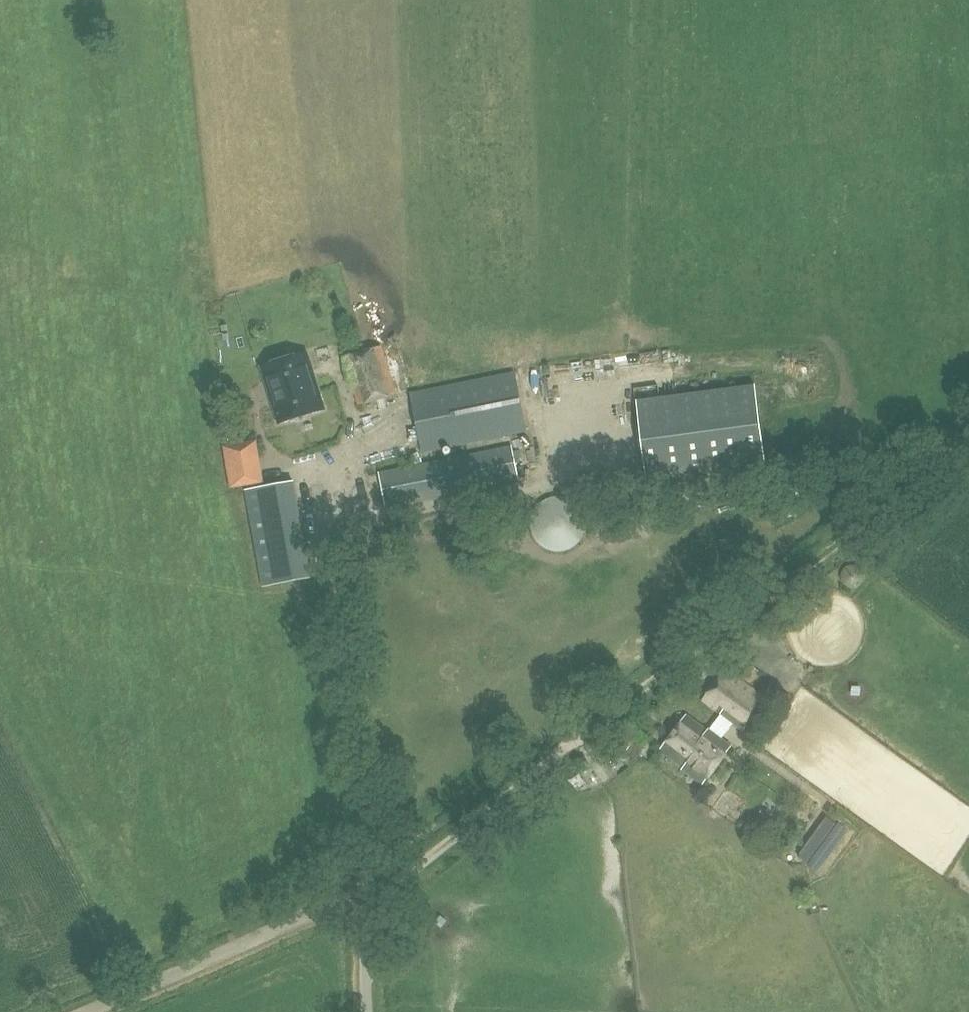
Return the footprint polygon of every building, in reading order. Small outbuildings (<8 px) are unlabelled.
[(345,359),(360,405),(397,393),(383,347),(345,359)] [(261,366),(279,423),(325,409),(307,352),(261,366)] [(416,392),(411,393),(423,452),(526,431),(514,372),(416,392)] [(756,385),(637,401),(647,481),(766,465),(756,385)] [(255,442),(241,445),(244,460),(258,458),(255,442)] [(512,446),(379,473),(385,506),(519,479),(512,446)] [(245,492),(256,552),(306,543),(294,483),(245,492)] [(539,505),(534,512),(531,520),(531,529),(534,537),(539,545),(546,550),(554,553),(563,553),(572,550),(579,545),(584,538),(587,529),(587,520),(584,512),(579,505),(572,499),(563,497),(555,497),(546,499),(539,505)] [(731,748),(720,739),(732,724),(741,731),(765,701),(728,670),(703,701),(723,716),(709,733),(689,717),(661,751),(684,769),(683,770),(701,785),(731,748)] [(629,769),(640,756),(629,747),(626,752),(618,761),(629,769)]
